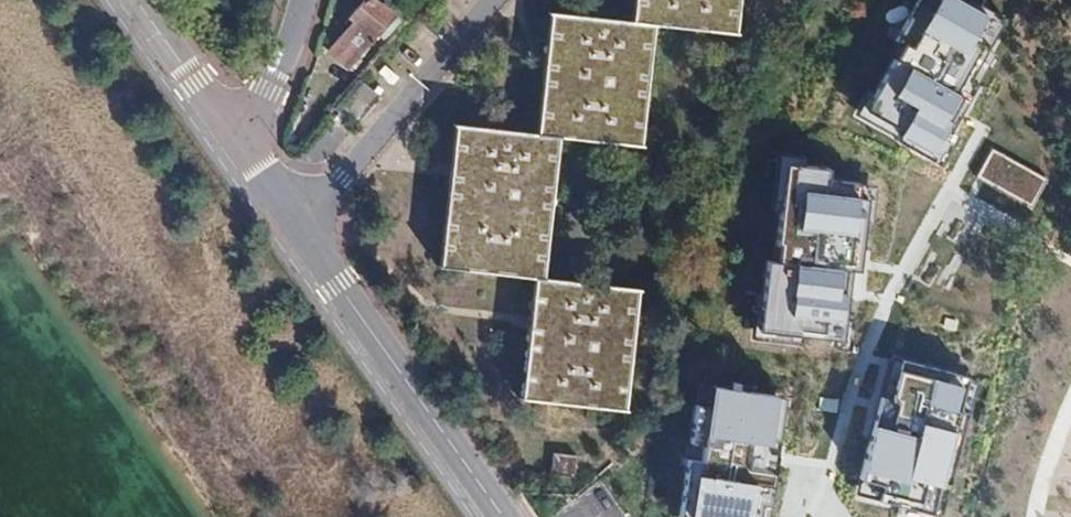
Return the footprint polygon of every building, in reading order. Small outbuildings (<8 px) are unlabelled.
[(390,19),(368,0),(363,0),(348,18),(353,23),(328,52),(348,69),(362,52),(390,19)] [(651,28),(732,39),(737,0),(626,0),(623,26),(651,28)] [(956,0),(921,0),(855,122),(926,160),(1000,24),(956,0)] [(528,138),(556,141),(638,151),(651,28),(623,26),(541,16),(528,138)] [(384,105),(400,87),(385,74),(369,91),(384,105)] [(527,282),(540,283),(556,141),(528,138),(447,129),(433,269),(527,282)] [(1045,182),(986,154),(974,180),(1032,209),(1045,182)] [(849,293),(861,187),(821,183),(823,170),(772,165),(754,336),(844,345),(849,293)] [(540,283),(527,282),(513,403),(621,417),(635,296),(540,283)] [(970,379),(886,357),(874,405),(849,502),(908,516),(934,516),(970,379)] [(757,469),(759,456),(760,447),(770,448),(772,433),(763,431),(767,400),(704,390),(701,410),(686,408),(681,447),(695,449),(693,466),(680,465),(673,516),(759,516),(766,470),(757,469)] [(574,464),(551,461),(548,484),(572,486),(574,464)]
